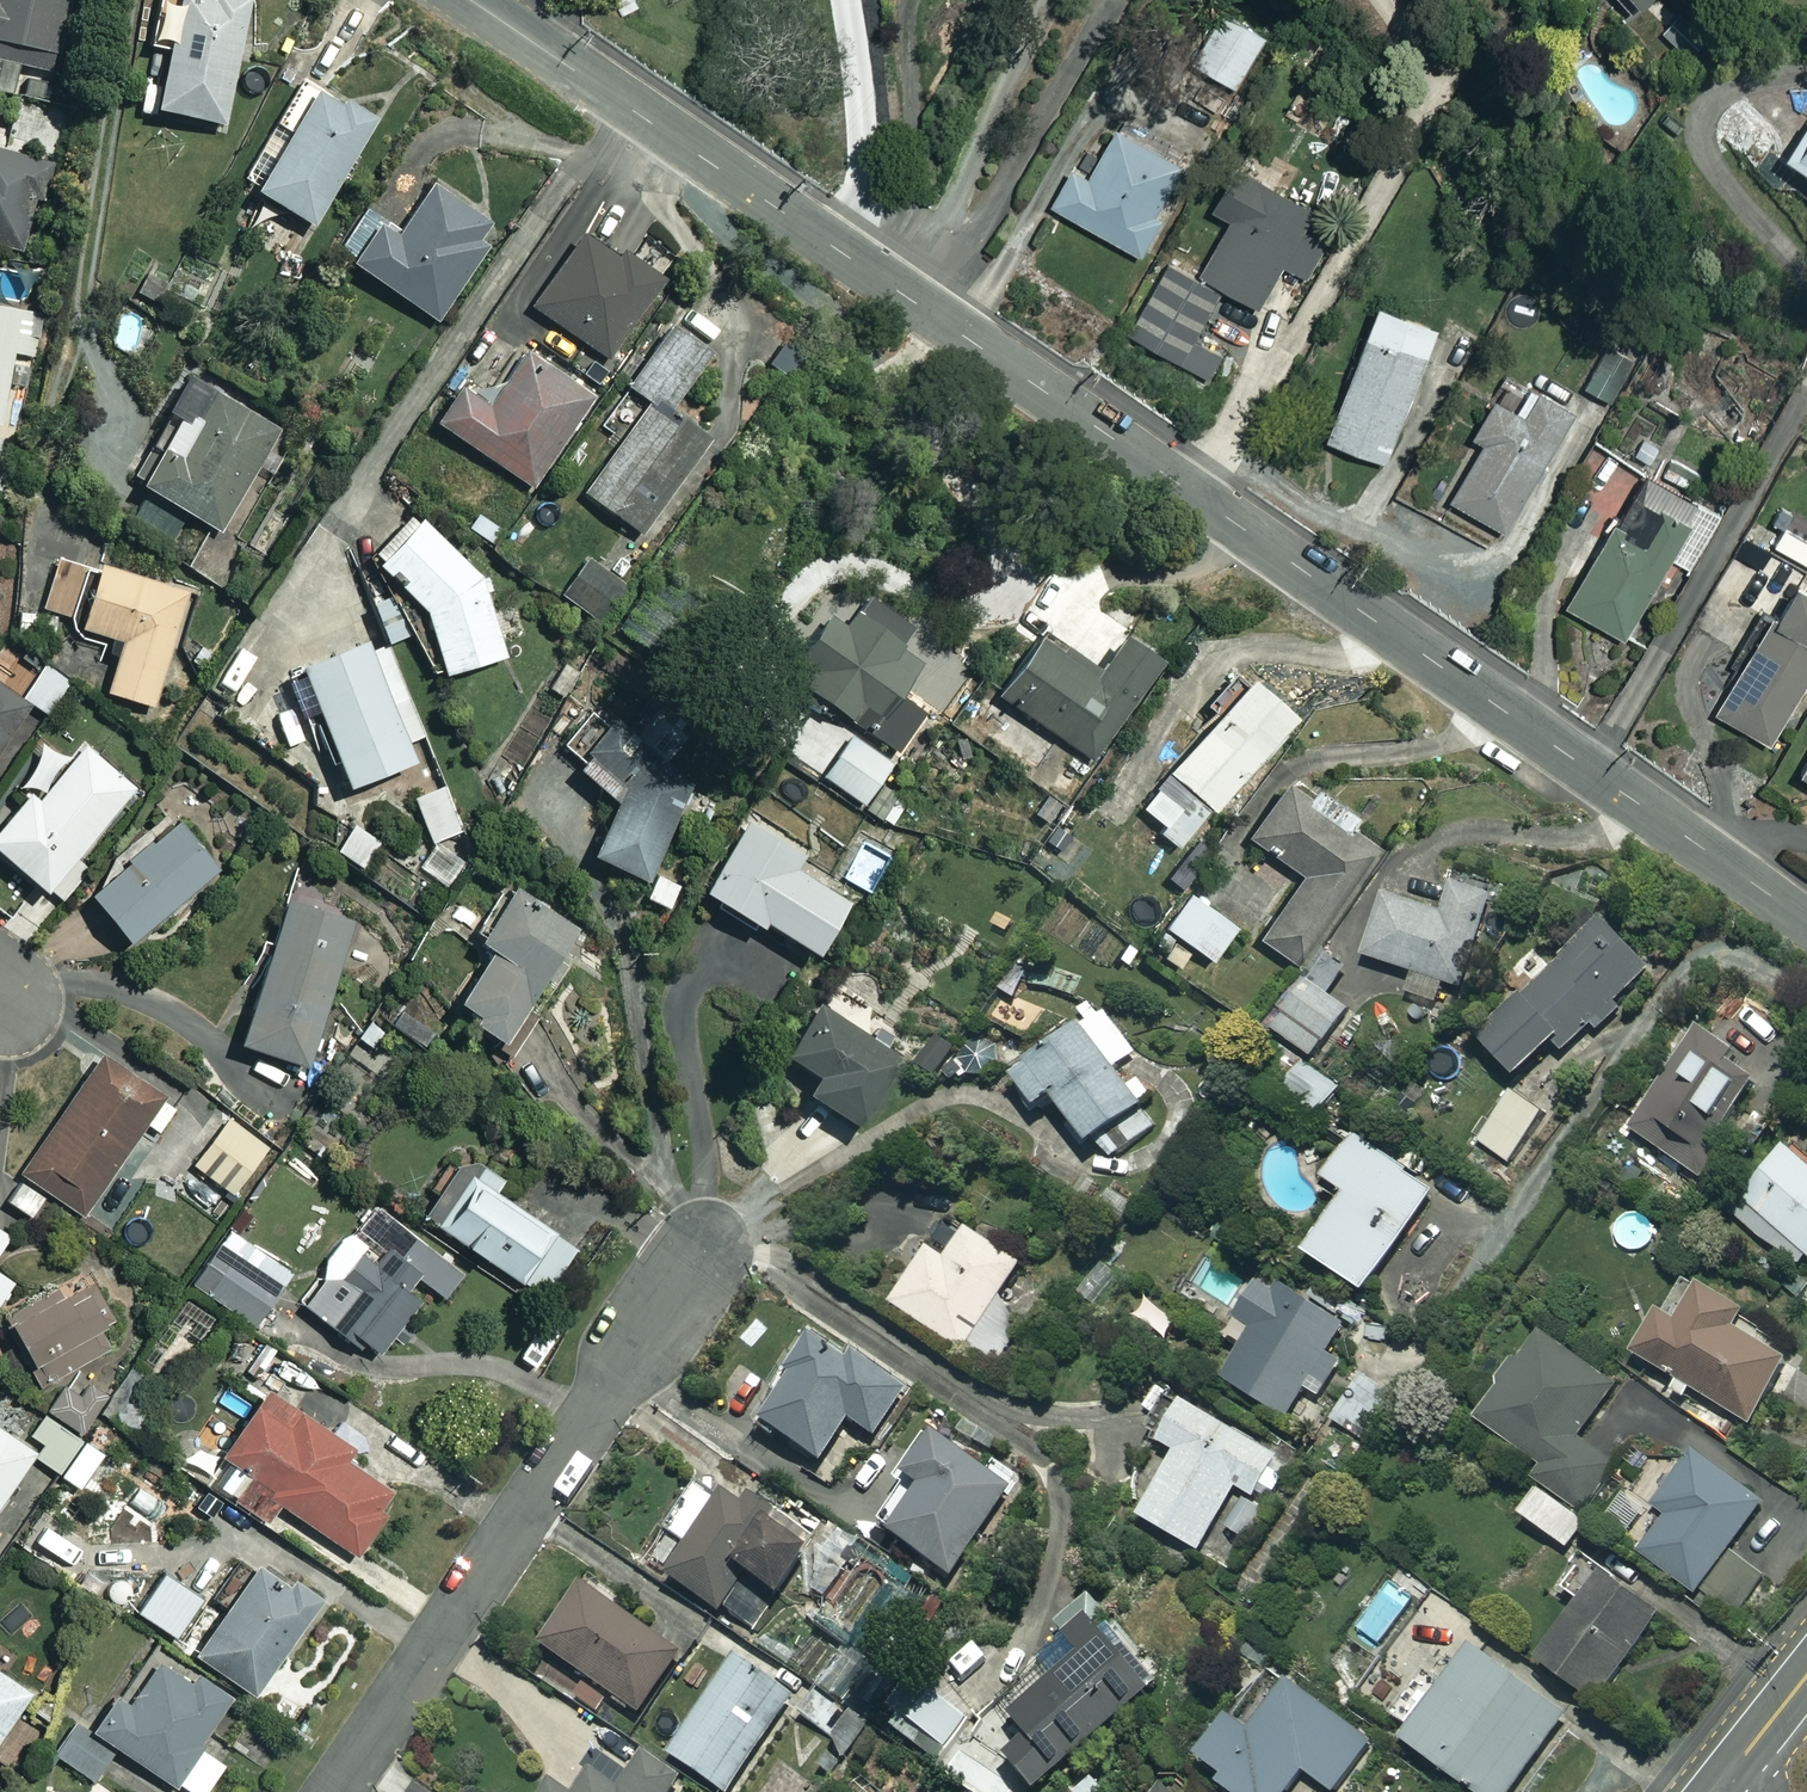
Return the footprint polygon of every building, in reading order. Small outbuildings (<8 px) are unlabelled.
[(12,92),(18,63),(52,70),(67,0),(0,0),(0,90),(12,92)] [(152,45),(166,48),(154,105),(226,120),(250,0),(161,0),(152,45)] [(1622,17),(1642,0),(1608,0),(1622,17)] [(1262,40),(1211,12),(1184,61),(1235,88),(1262,40)] [(379,120),(322,83),(255,186),(313,223),(379,120)] [(1783,160),(1806,176),(1806,126),(1783,160)] [(1177,165),(1113,130),(1089,175),(1075,167),(1052,209),(1137,254),(1155,221),(1149,217),(1177,165)] [(32,253),(58,167),(0,149),(0,243),(32,253)] [(1254,307),(1276,265),(1305,281),(1337,220),(1227,161),(1203,207),(1228,220),(1198,277),(1165,259),(1124,336),(1205,379),(1246,303),(1254,307)] [(506,229),(434,176),(399,224),(368,200),(333,247),(436,323),(506,229)] [(606,355),(661,275),(587,224),(532,304),(606,355)] [(0,305),(0,408),(20,309),(0,305)] [(1431,328),(1372,306),(1323,440),(1382,462),(1431,328)] [(707,348),(670,323),(629,384),(649,398),(585,492),(641,530),(707,433),(667,406),(707,348)] [(1631,360),(1605,345),(1581,386),(1607,401),(1631,360)] [(591,392),(525,348),(488,403),(460,384),(436,419),(529,482),(591,392)] [(164,406),(176,413),(135,477),(216,528),(279,429),(187,370),(164,406)] [(1568,409),(1531,390),(1517,416),(1488,400),(1469,435),(1479,440),(1446,500),(1503,530),(1568,409)] [(1564,607),(1644,651),(1718,516),(1638,473),(1564,607)] [(484,582),(419,513),(375,555),(426,609),(443,672),(504,656),(484,582)] [(95,566),(58,554),(40,611),(122,637),(106,688),(155,704),(191,590),(97,561),(95,566)] [(628,589),(589,559),(565,591),(604,621),(628,589)] [(1788,584),(1769,619),(1763,616),(1711,713),(1765,741),(1806,662),(1806,594),(1788,584)] [(913,628),(867,593),(846,620),(829,608),(794,654),(807,664),(797,676),(894,749),(946,680),(900,645),(913,628)] [(1159,656),(1122,632),(1095,674),(1036,636),(998,694),(1093,757),(1159,656)] [(369,652),(363,637),(300,662),(346,781),(409,756),(389,705),(409,697),(388,645),(369,652)] [(20,696),(0,682),(0,742),(28,702),(47,715),(72,680),(45,661),(20,696)] [(1293,710),(1247,672),(1167,770),(1214,808),(1293,710)] [(579,768),(614,799),(590,849),(646,876),(701,762),(605,716),(579,768)] [(917,783),(852,733),(822,772),(887,822),(917,783)] [(83,746),(28,812),(18,805),(0,826),(0,849),(62,900),(82,876),(69,864),(133,787),(83,746)] [(1794,773),(1806,779),(1806,748),(1794,773)] [(1308,797),(1284,780),(1246,834),(1301,873),(1257,936),(1298,965),(1378,852),(1342,826),(1352,812),(1315,787),(1308,797)] [(217,868),(175,816),(87,886),(128,938),(217,868)] [(804,855),(747,816),(702,884),(760,923),(764,916),(813,949),(849,894),(800,862),(804,855)] [(378,841),(354,823),(336,847),(360,865),(378,841)] [(447,843),(424,866),(444,886),(467,863),(447,843)] [(679,882),(654,871),(644,895),(669,906),(679,882)] [(1495,892),(1454,878),(1444,909),(1388,890),(1366,954),(1418,971),(1410,993),(1439,1003),(1447,980),(1463,986),(1495,892)] [(576,926),(513,882),(476,934),(492,945),(452,1003),(499,1036),(576,926)] [(1237,926),(1191,892),(1166,925),(1212,959),(1237,926)] [(355,919),(289,895),(238,1037),(304,1061),(355,919)] [(1649,965),(1600,917),(1476,1045),(1514,1083),(1553,1043),(1564,1053),(1649,965)] [(1351,1007),(1309,978),(1275,1027),(1316,1056),(1351,1007)] [(905,1060),(819,1001),(786,1050),(817,1071),(806,1087),(861,1124),(905,1060)] [(1138,1052),(1100,1005),(1016,1073),(1043,1106),(1058,1094),(1112,1161),(1161,1122),(1118,1068),(1138,1052)] [(1693,1169),(1752,1084),(1692,1042),(1632,1127),(1693,1169)] [(1473,1071),(1436,1046),(1410,1085),(1447,1110),(1473,1071)] [(164,1091),(104,1048),(1,1194),(29,1214),(46,1189),(79,1212),(164,1091)] [(1341,1088),(1303,1061),(1279,1095),(1317,1122),(1341,1088)] [(1546,1117),(1509,1093),(1478,1140),(1515,1164),(1546,1117)] [(269,1140),(226,1113),(192,1168),(235,1194),(269,1140)] [(1442,1187),(1364,1133),(1334,1178),(1355,1192),(1314,1251),(1371,1290),(1442,1187)] [(1790,1146),(1734,1214),(1802,1269),(1806,1263),(1806,1160),(1790,1146)] [(324,1163),(299,1148),(286,1169),(311,1184),(324,1163)] [(502,1179),(464,1153),(423,1211),(544,1297),(579,1248),(495,1189),(502,1179)] [(320,1277),(302,1301),(341,1329),(337,1335),(357,1351),(362,1344),(378,1356),(412,1309),(396,1297),(413,1274),(445,1298),(464,1271),(451,1262),(456,1255),(416,1226),(414,1229),(389,1211),(367,1242),(347,1228),(315,1273),(320,1277)] [(1026,1262),(974,1226),(953,1257),(937,1245),(898,1301),(995,1368),(1033,1313),(1004,1293),(1026,1262)] [(290,1270),(229,1228),(192,1283),(253,1324),(290,1270)] [(0,1229),(0,1250),(10,1236),(0,1229)] [(116,1339),(76,1271),(5,1313),(45,1381),(116,1339)] [(1753,1299),(1708,1271),(1680,1318),(1663,1307),(1637,1350),(1750,1420),(1789,1357),(1737,1325),(1753,1299)] [(13,1283),(0,1274),(0,1301),(13,1283)] [(1346,1322),(1271,1274),(1233,1334),(1249,1344),(1228,1376),(1288,1414),(1346,1322)] [(1618,1385),(1548,1330),(1481,1416),(1542,1463),(1533,1475),(1545,1484),(1524,1512),(1565,1544),(1623,1468),(1580,1434),(1618,1385)] [(845,1361),(811,1338),(789,1372),(794,1376),(762,1425),(819,1463),(848,1419),(877,1438),(907,1392),(850,1354),(845,1361)] [(87,1371),(53,1398),(79,1432),(104,1412),(113,1423),(122,1415),(87,1371)] [(1396,1395),(1363,1374),(1333,1420),(1366,1442),(1396,1395)] [(350,1439),(264,1381),(218,1449),(235,1460),(217,1485),(266,1519),(278,1500),(353,1552),(394,1491),(340,1454),(350,1439)] [(1281,1455),(1188,1399),(1165,1439),(1182,1449),(1143,1514),(1209,1553),(1247,1489),(1257,1495),(1281,1455)] [(47,1412),(31,1436),(41,1443),(31,1456),(65,1478),(90,1441),(47,1412)] [(41,1443),(31,1436),(0,1415),(0,1503),(31,1456),(41,1443)] [(988,1474),(935,1437),(905,1479),(922,1490),(915,1500),(902,1490),(877,1525),(953,1579),(1023,1482),(996,1463),(988,1474)] [(1765,1500),(1699,1450),(1658,1505),(1672,1515),(1645,1550),(1697,1590),(1765,1500)] [(746,1510),(700,1480),(666,1532),(687,1546),(667,1577),(720,1612),(745,1574),(780,1597),(809,1552),(769,1525),(777,1512),(755,1497),(746,1510)] [(321,1596),(260,1553),(193,1649),(254,1691),(321,1596)] [(1666,1610),(1594,1554),(1568,1588),(1585,1602),(1544,1656),(1599,1698),(1666,1610)] [(679,1654),(581,1584),(539,1644),(637,1714),(679,1654)] [(1139,1663),(1084,1601),(1056,1626),(1067,1639),(1040,1663),(1056,1680),(1012,1720),(1028,1738),(1006,1758),(1035,1791),(1149,1689),(1131,1670),(1139,1663)] [(1478,1641),(1408,1734),(1486,1791),(1514,1791),(1574,1713),(1478,1641)] [(119,1746),(190,1791),(205,1791),(224,1762),(196,1743),(226,1697),(159,1652),(129,1698),(115,1689),(90,1727),(79,1719),(55,1756),(95,1782),(119,1746)] [(734,1658),(669,1757),(723,1791),(745,1791),(781,1736),(772,1729),(794,1697),(734,1658)] [(0,1669),(0,1734),(30,1689),(0,1669)] [(1296,1680),(1259,1729),(1237,1713),(1207,1752),(1231,1771),(1224,1780),(1241,1791),(1290,1791),(1308,1768),(1336,1790),(1374,1739),(1296,1680)] [(854,1712),(821,1688),(802,1715),(836,1739),(854,1712)] [(972,1725),(937,1697),(904,1738),(939,1766),(972,1725)] [(645,1755),(621,1791),(592,1772),(579,1791),(671,1791),(680,1778),(645,1755)]
